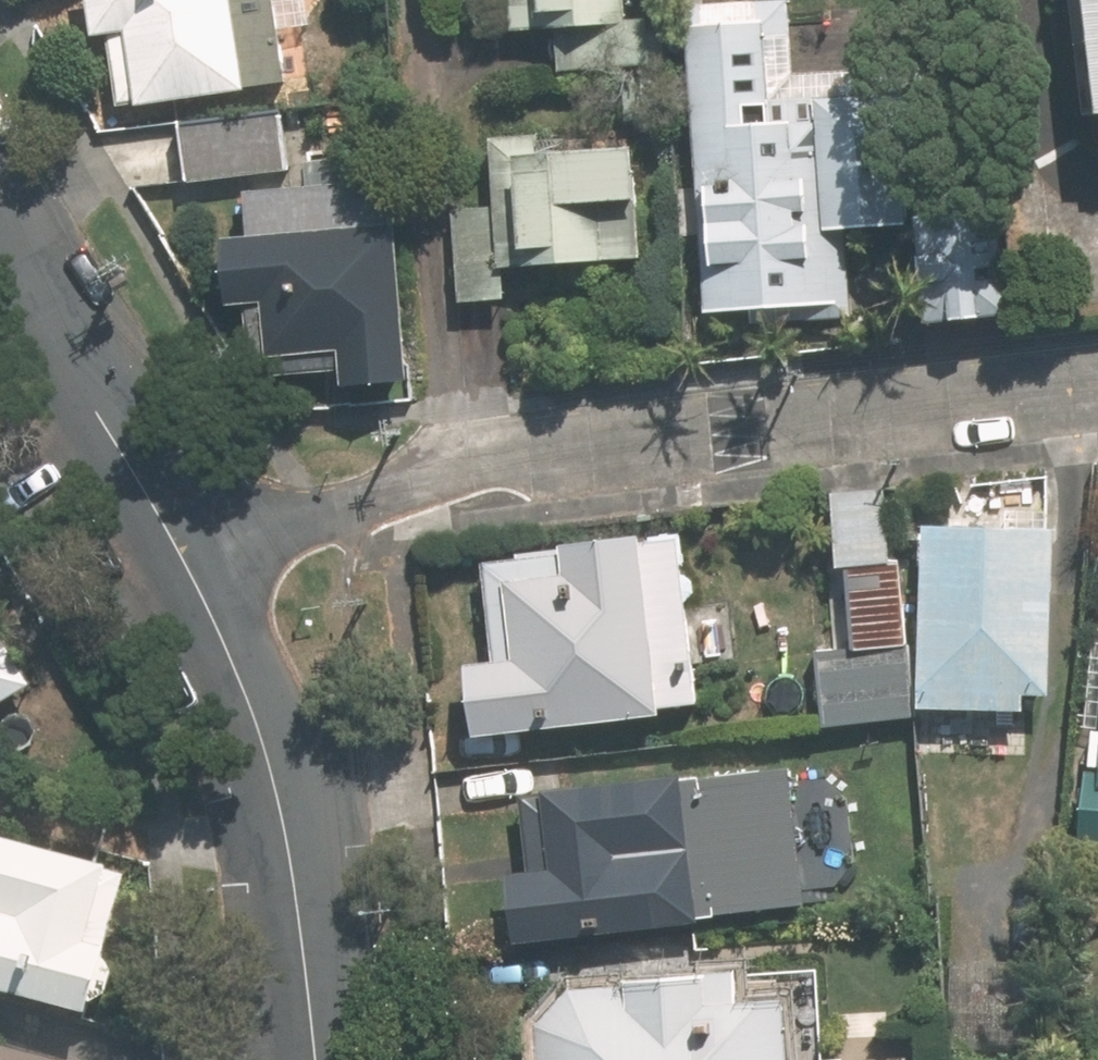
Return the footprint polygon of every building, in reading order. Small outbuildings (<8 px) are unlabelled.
[(127,109),(290,86),(278,0),(112,0),(127,109)] [(511,32),(555,29),(558,72),(633,67),(629,0),(509,0),(511,32)] [(1097,102),(1097,0),(1087,0),(1097,102)] [(687,7),(704,311),(747,308),(748,325),(855,319),(849,227),(912,224),(903,64),(793,71),(789,1),(687,7)] [(190,182),(290,171),(284,113),(184,124),(190,182)] [(453,213),(457,305),(651,299),(645,125),(489,130),(492,211),(453,213)] [(410,383),(395,180),(296,188),(249,192),(253,237),(225,239),(230,307),(250,305),(255,375),(345,368),(347,388),(410,383)] [(1052,694),(1055,527),(922,524),(918,709),(1025,712),(1025,694),(1052,694)] [(562,551),(482,562),(495,660),(467,664),(477,737),(703,707),(680,536),(642,541),(641,531),(560,541),(562,551)] [(35,684),(0,620),(0,703),(35,684)] [(790,764),(522,794),(530,868),(506,870),(513,939),(806,907),(790,764)] [(1084,771),(1082,788),(1078,848),(1097,850),(1097,772),(1084,771)] [(92,1009),(128,869),(0,837),(0,985),(92,1009)] [(776,968),(531,987),(537,1059),(784,1059),(776,968)] [(0,1042),(0,1059),(69,1059),(0,1042)]
